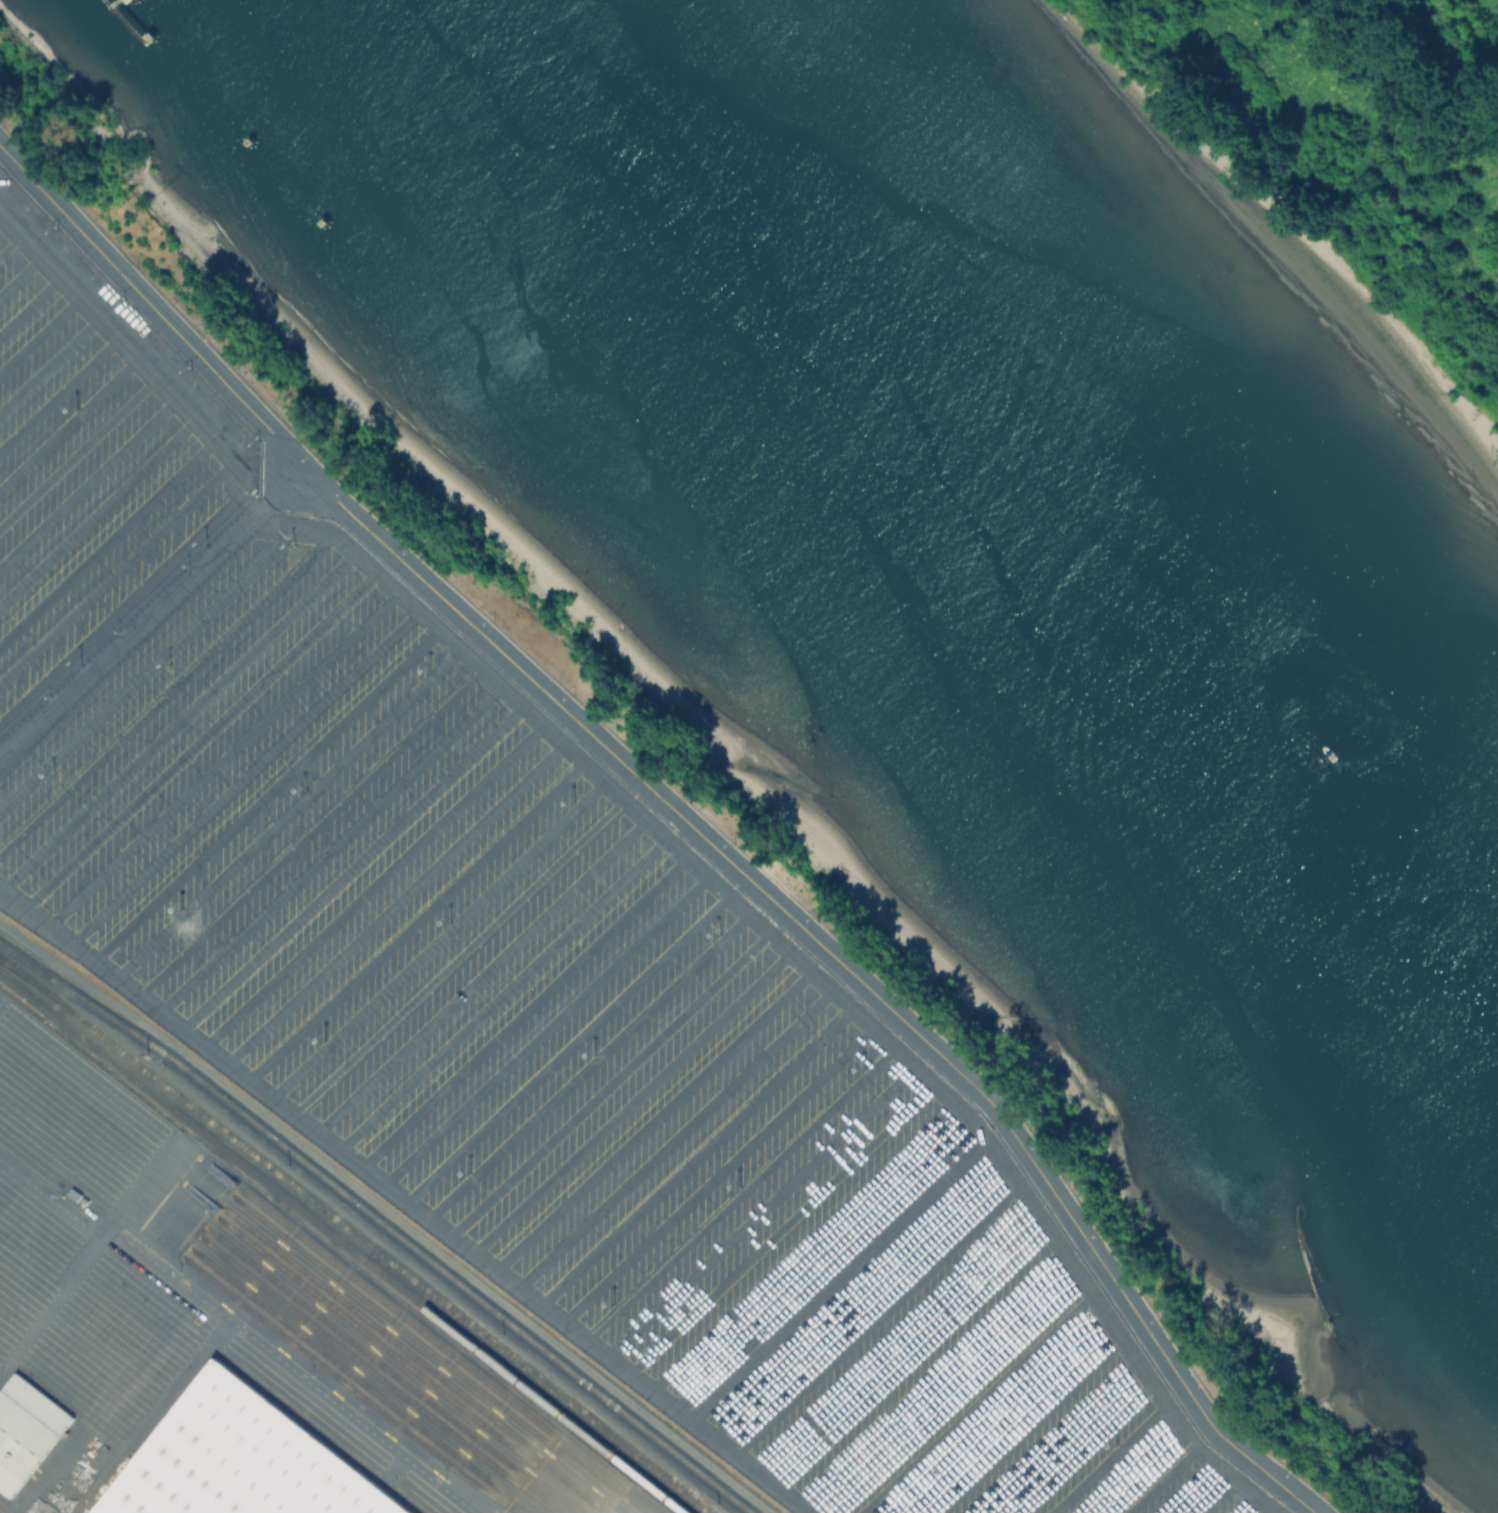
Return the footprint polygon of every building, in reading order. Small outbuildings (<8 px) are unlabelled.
[(218,1356),(419,1512),(96,1512),(218,1356)] [(11,1498),(75,1418),(18,1372),(0,1394),(0,1489),(11,1498)]
